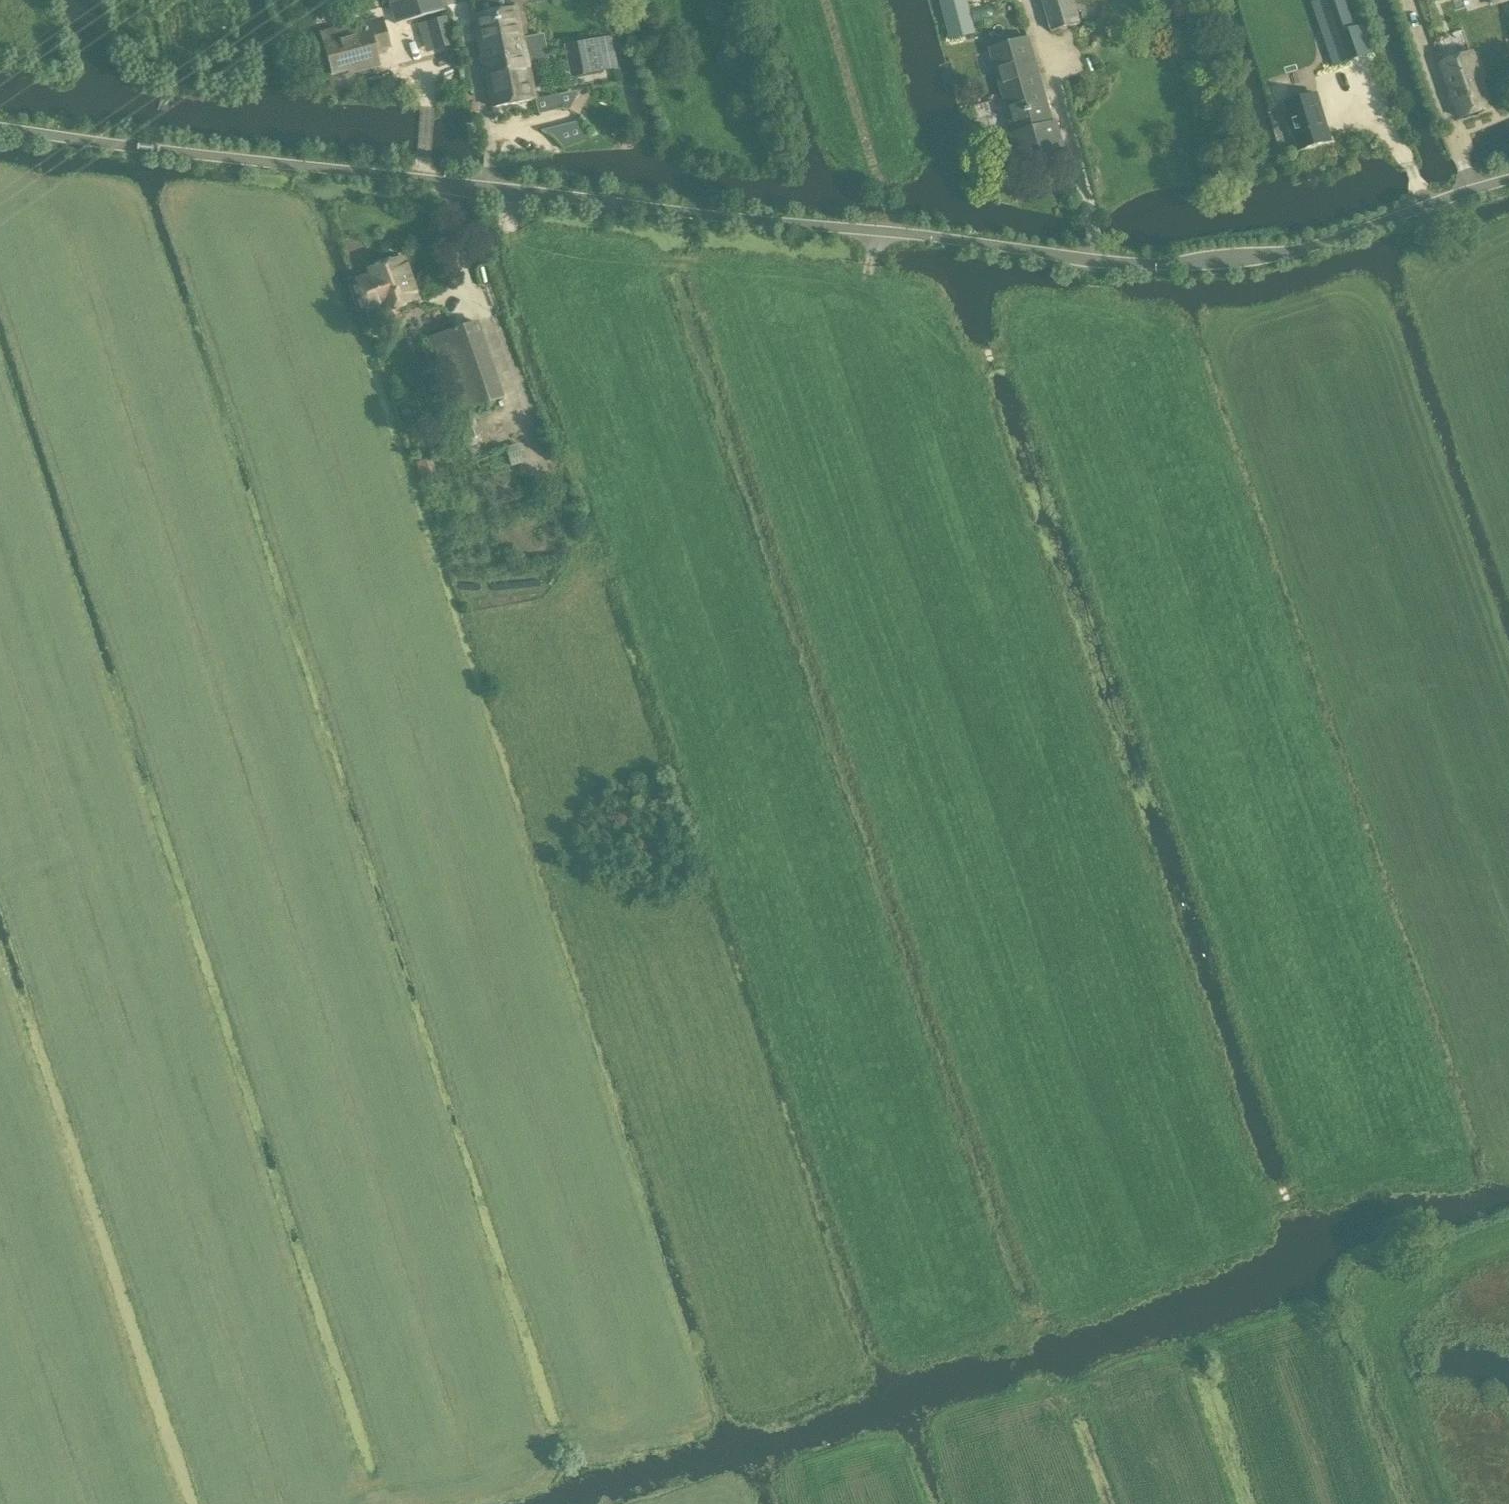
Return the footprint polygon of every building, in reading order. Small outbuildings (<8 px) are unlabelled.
[(440,0),(388,0),(395,24),(443,10),(440,0)] [(479,16),(473,17),(483,68),(527,59),(527,63),(547,59),(543,35),(524,39),(518,8),(511,9),(510,0),(476,0),(479,16)] [(967,0),(940,0),(951,41),(976,34),(967,0)] [(1052,32),(1080,24),(1073,0),(1042,0),(1052,32)] [(1334,66),(1345,62),(1346,63),(1372,54),(1362,27),(1355,30),(1344,0),(1323,0),(1313,4),(1334,66)] [(445,17),(418,25),(423,44),(431,42),(433,50),(453,45),(445,17)] [(321,34),(322,37),(323,42),(332,74),(359,67),(360,70),(378,65),(375,52),(390,47),(382,19),(361,25),(363,32),(356,34),(353,25),(321,34)] [(617,70),(610,37),(563,46),(569,79),(617,70)] [(1025,113),(1048,106),(1049,106),(1030,40),(990,51),(1005,102),(1021,98),(1025,113)] [(1473,53),(1440,64),(1459,119),(1492,108),(1473,53)] [(527,59),(483,68),(490,107),(535,100),(527,63),(527,59)] [(1296,134),(1301,151),(1331,141),(1316,95),(1286,105),(1291,121),(1288,122),(1292,135),(1296,134)] [(1049,106),(1048,106),(1025,113),(1021,98),(1005,102),(1015,136),(1011,137),(1020,167),(1065,154),(1056,123),(1054,123),(1049,106)] [(368,271),(370,277),(355,282),(367,315),(383,309),(384,313),(418,300),(402,258),(368,271)] [(457,414),(502,398),(477,323),(431,338),(457,414)]
